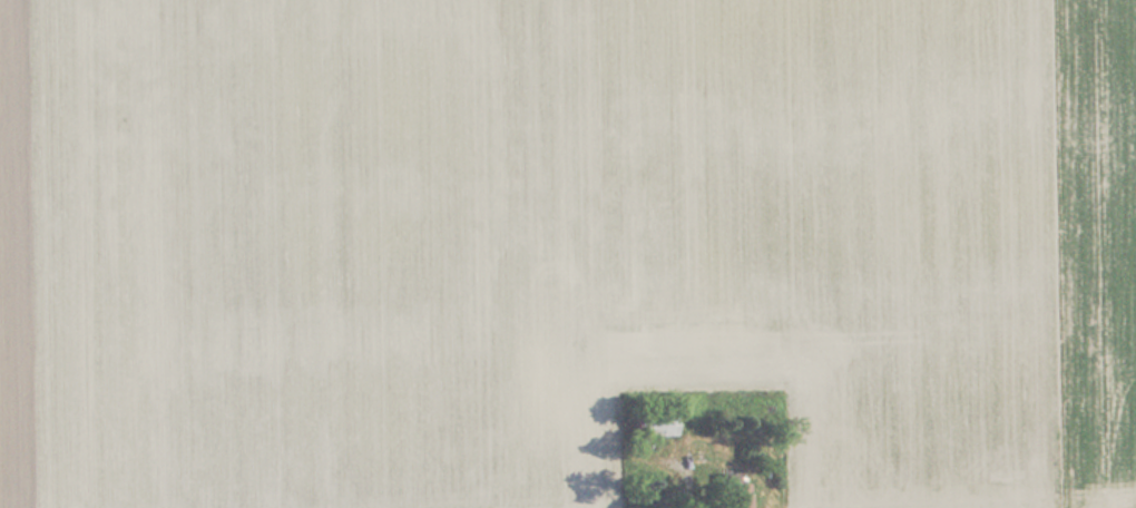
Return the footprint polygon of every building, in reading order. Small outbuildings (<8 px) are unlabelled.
[(633,415),(633,436),(674,436),(674,415),(633,415)]
